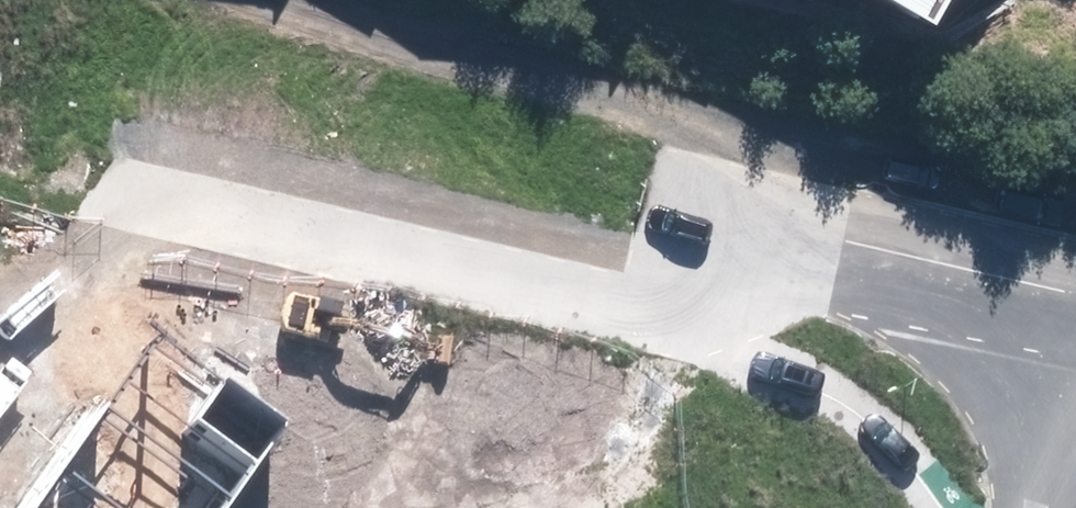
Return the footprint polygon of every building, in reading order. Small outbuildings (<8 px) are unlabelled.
[(928,13),(936,0),(906,0),(928,13)] [(290,426),(161,334),(37,507),(232,507),(290,426)]
